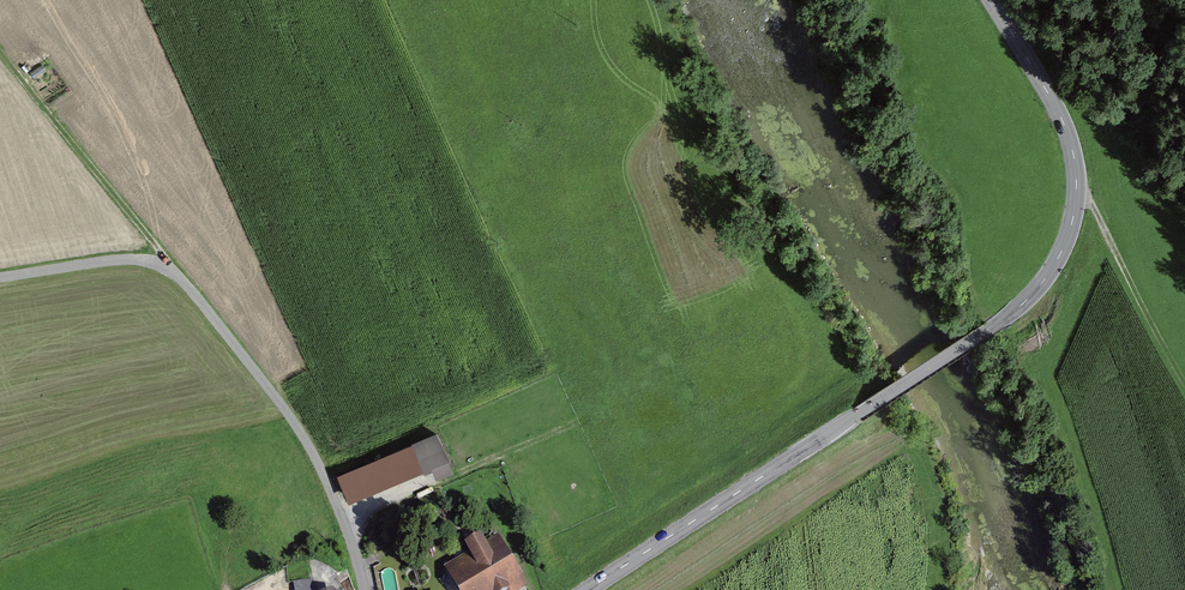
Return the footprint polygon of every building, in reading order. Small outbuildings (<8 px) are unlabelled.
[(453,474),(437,435),(410,446),(411,449),(340,478),(351,504),(432,470),(437,481),(453,474)] [(526,584),(497,536),(486,543),(480,533),(464,543),(469,551),(445,566),(460,589),(517,589),(526,584)]
